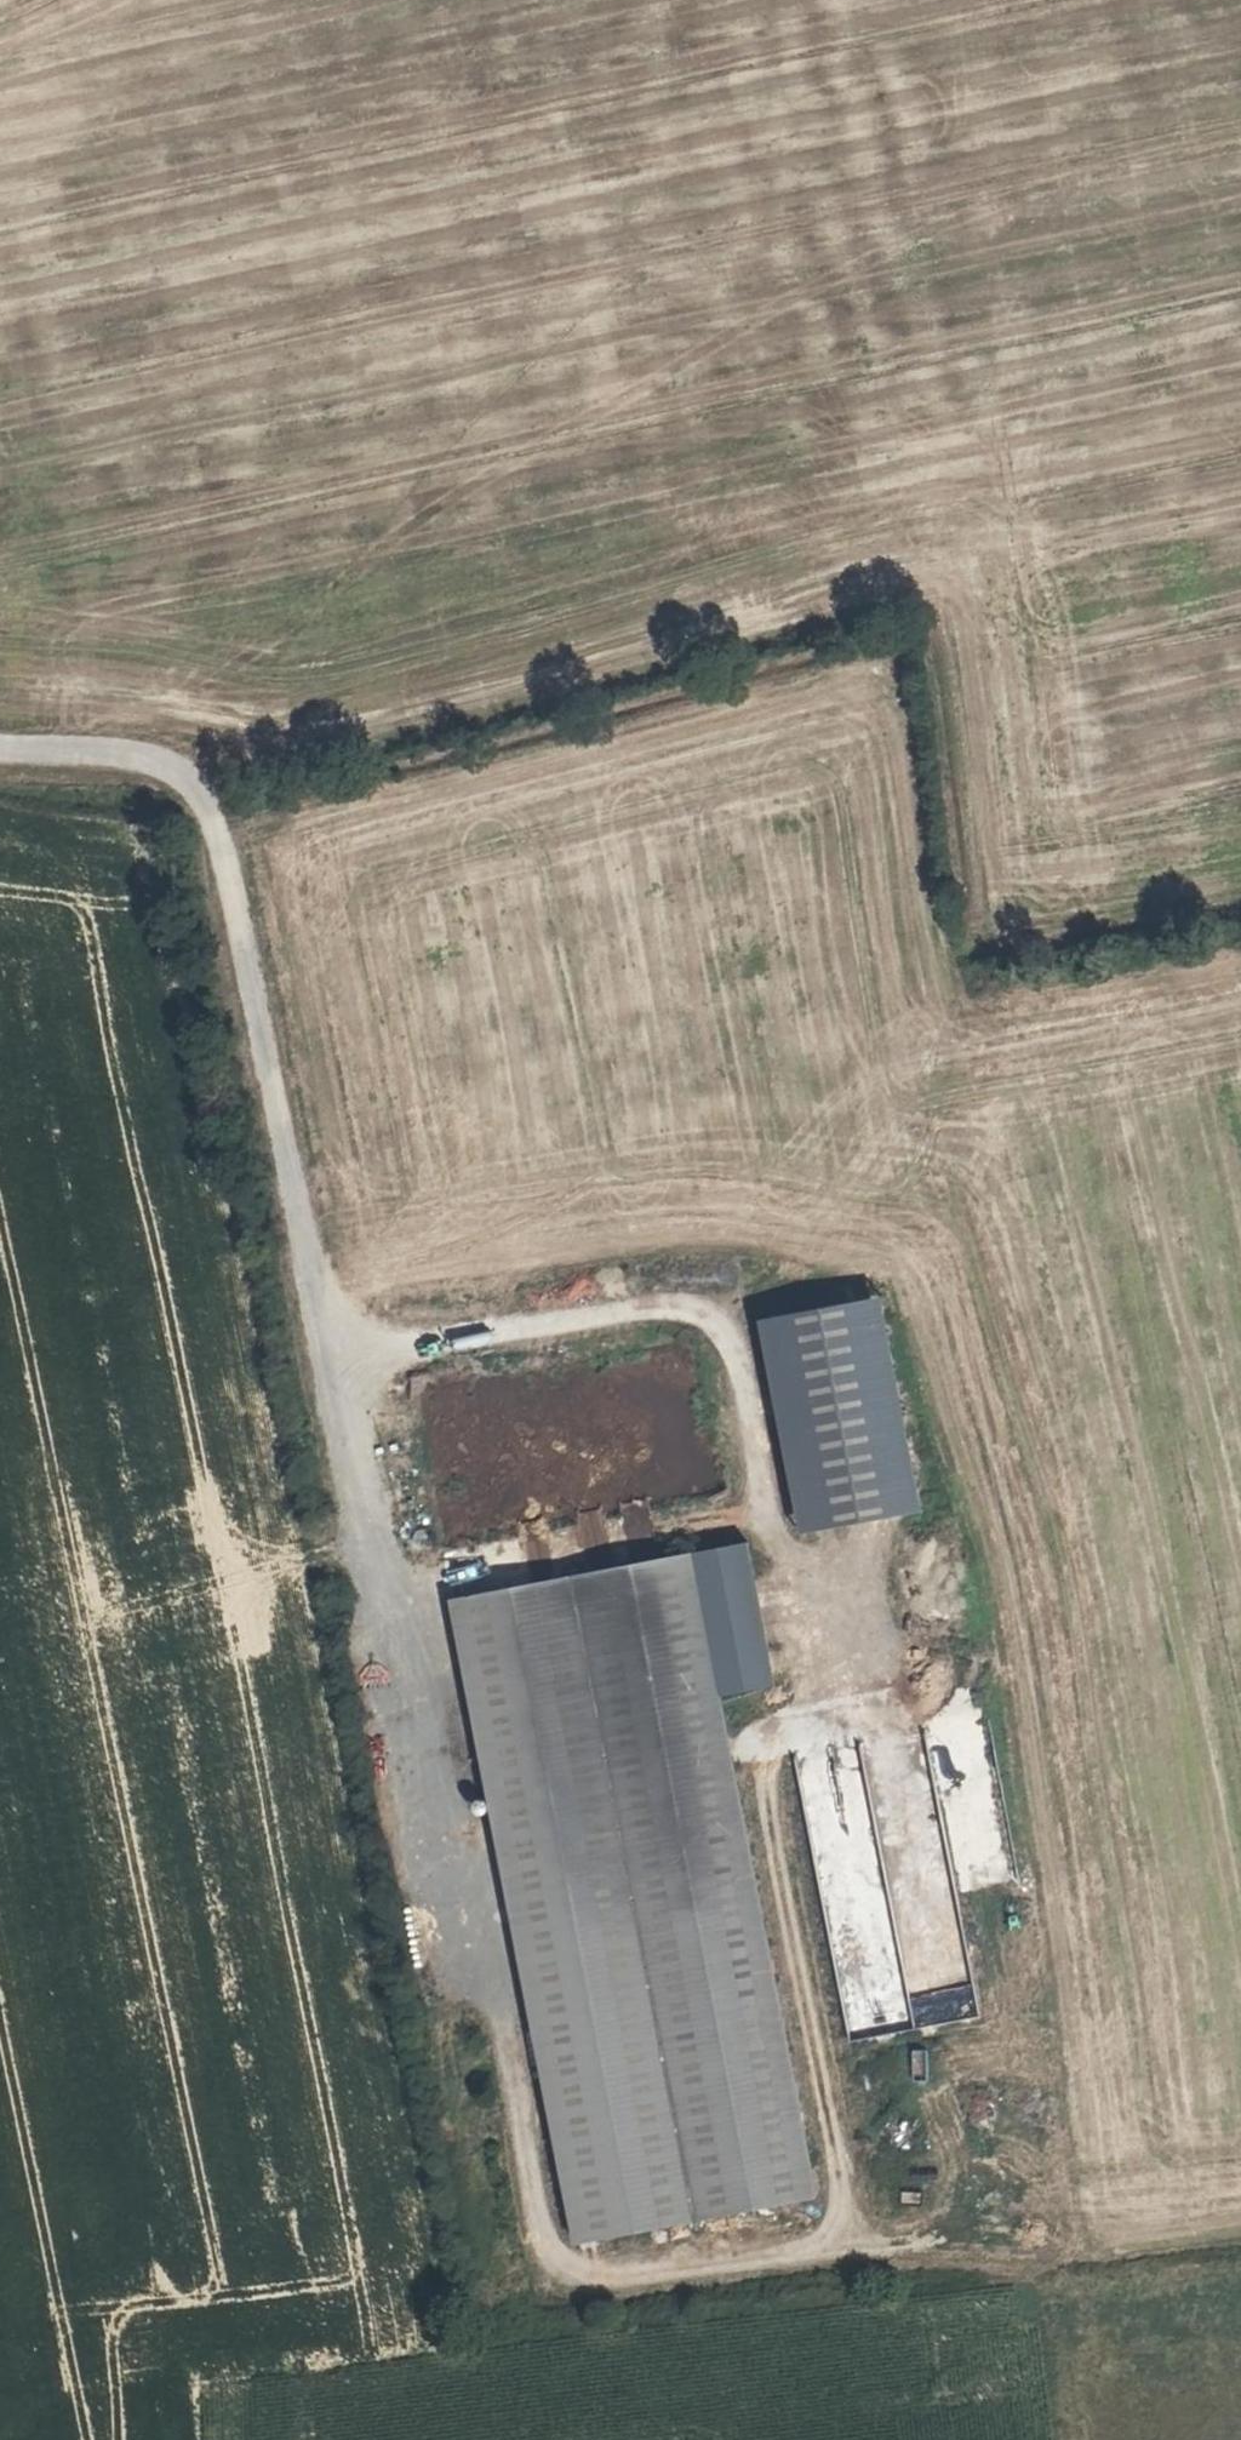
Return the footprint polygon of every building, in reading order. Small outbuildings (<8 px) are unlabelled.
[(883,1297),(754,1320),(792,1533),(921,1510),(883,1297)] [(446,1597),(566,2244),(813,2198),(719,1697),(776,1686),(749,1541),(446,1597)] [(832,1749),(792,1757),(810,1839),(850,1831),(832,1749)] [(827,1932),(846,2041),(909,2030),(888,1914),(845,1921),(846,1929),(827,1932)]
